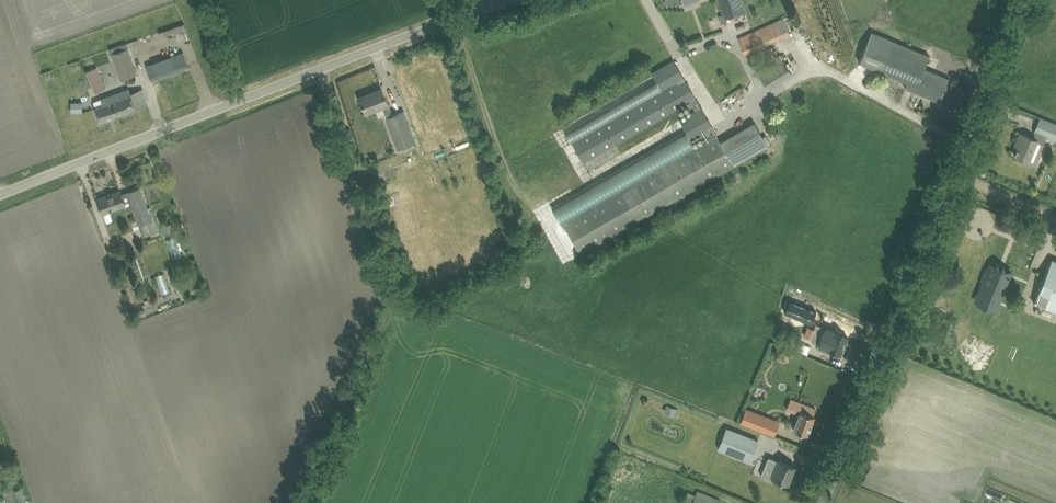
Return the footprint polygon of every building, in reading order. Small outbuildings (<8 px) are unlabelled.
[(724,17),(746,9),(742,0),(717,0),(724,17)] [(738,38),(744,53),(789,32),(783,18),(738,38)] [(905,87),(939,101),(949,77),(924,67),(929,55),(871,31),(859,61),(907,81),(905,87)] [(111,52),(120,79),(137,73),(128,46),(111,52)] [(147,65),(152,80),(189,66),(183,51),(147,65)] [(760,76),(768,88),(792,73),(784,60),(778,64),(773,57),(755,68),(760,76)] [(579,249),(581,252),(768,145),(755,120),(721,140),(717,135),(711,125),(701,107),(695,97),(685,78),(675,59),(653,72),(656,78),(662,88),(678,80),(678,81),(663,90),(573,142),(585,162),(690,100),(696,109),(679,119),(685,129),(691,139),(704,132),(708,139),(695,146),(564,222),(566,225),(563,227),(564,230),(568,228),(578,246),(575,248),(577,252),(579,249)] [(87,70),(96,91),(105,88),(97,67),(87,70)] [(656,78),(564,131),(571,142),(571,143),(573,142),(663,90),(662,88),(656,78)] [(95,107),(100,120),(147,103),(142,88),(131,92),(129,88),(101,98),(103,104),(95,107)] [(382,88),(360,96),(363,107),(365,111),(366,113),(374,110),(382,107),(398,148),(416,141),(404,110),(393,114),(386,98),(382,88)] [(83,101),(71,101),(71,112),(83,111),(83,101)] [(1040,117),(1034,131),(1046,136),(1055,140),(1055,123),(1040,117)] [(685,129),(552,206),(562,224),(564,222),(695,146),(691,139),(685,129)] [(1027,162),(1036,166),(1040,157),(1031,153),(1037,139),(1020,132),(1018,139),(1020,140),(1014,154),(1028,159),(1027,162)] [(380,178),(376,180),(379,191),(385,189),(383,182),(381,182),(380,178)] [(128,191),(121,194),(125,204),(127,210),(134,208),(139,223),(144,235),(159,230),(151,206),(147,207),(144,197),(140,187),(128,191)] [(120,190),(97,198),(102,212),(125,204),(121,194),(120,190)] [(170,222),(161,225),(164,234),(173,231),(170,222)] [(176,236),(167,239),(173,258),(182,256),(176,236)] [(487,252),(493,264),(511,255),(505,243),(487,252)] [(117,251),(120,258),(128,255),(126,248),(117,251)] [(1055,310),(1055,261),(1052,259),(1034,301),(1055,310)] [(983,281),(980,290),(984,292),(984,293),(988,294),(988,293),(992,295),(991,296),(995,297),(996,296),(1000,298),(1011,271),(1003,268),(1002,269),(998,267),(999,266),(991,263),(988,269),(986,268),(982,280),(983,281)] [(816,311),(790,299),(785,311),(811,323),(816,311)] [(815,328),(811,337),(820,340),(817,347),(827,351),(829,347),(840,352),(841,351),(842,351),(844,346),(843,345),(847,335),(843,333),(844,331),(836,327),(835,330),(825,326),(817,323),(815,328)] [(808,325),(804,334),(811,337),(815,328),(808,325)] [(784,346),(781,354),(788,357),(791,349),(784,346)] [(750,395),(764,401),(769,389),(755,384),(750,395)] [(799,413),(793,428),(797,430),(807,434),(815,415),(813,414),(816,408),(806,404),(798,401),(794,411),(799,413)] [(746,408),(740,422),(774,435),(779,421),(746,408)] [(727,426),(718,447),(735,454),(737,449),(751,456),(758,439),(727,426)] [(773,476),(788,482),(794,466),(780,460),(779,460),(768,456),(761,474),(772,479),(773,476)] [(22,487),(15,490),(20,502),(27,500),(22,487)] [(696,494),(688,491),(683,502),(685,502),(719,502),(721,499),(698,489),(696,494)] [(984,497),(998,502),(1001,502),(1003,498),(986,491),(984,497)]
